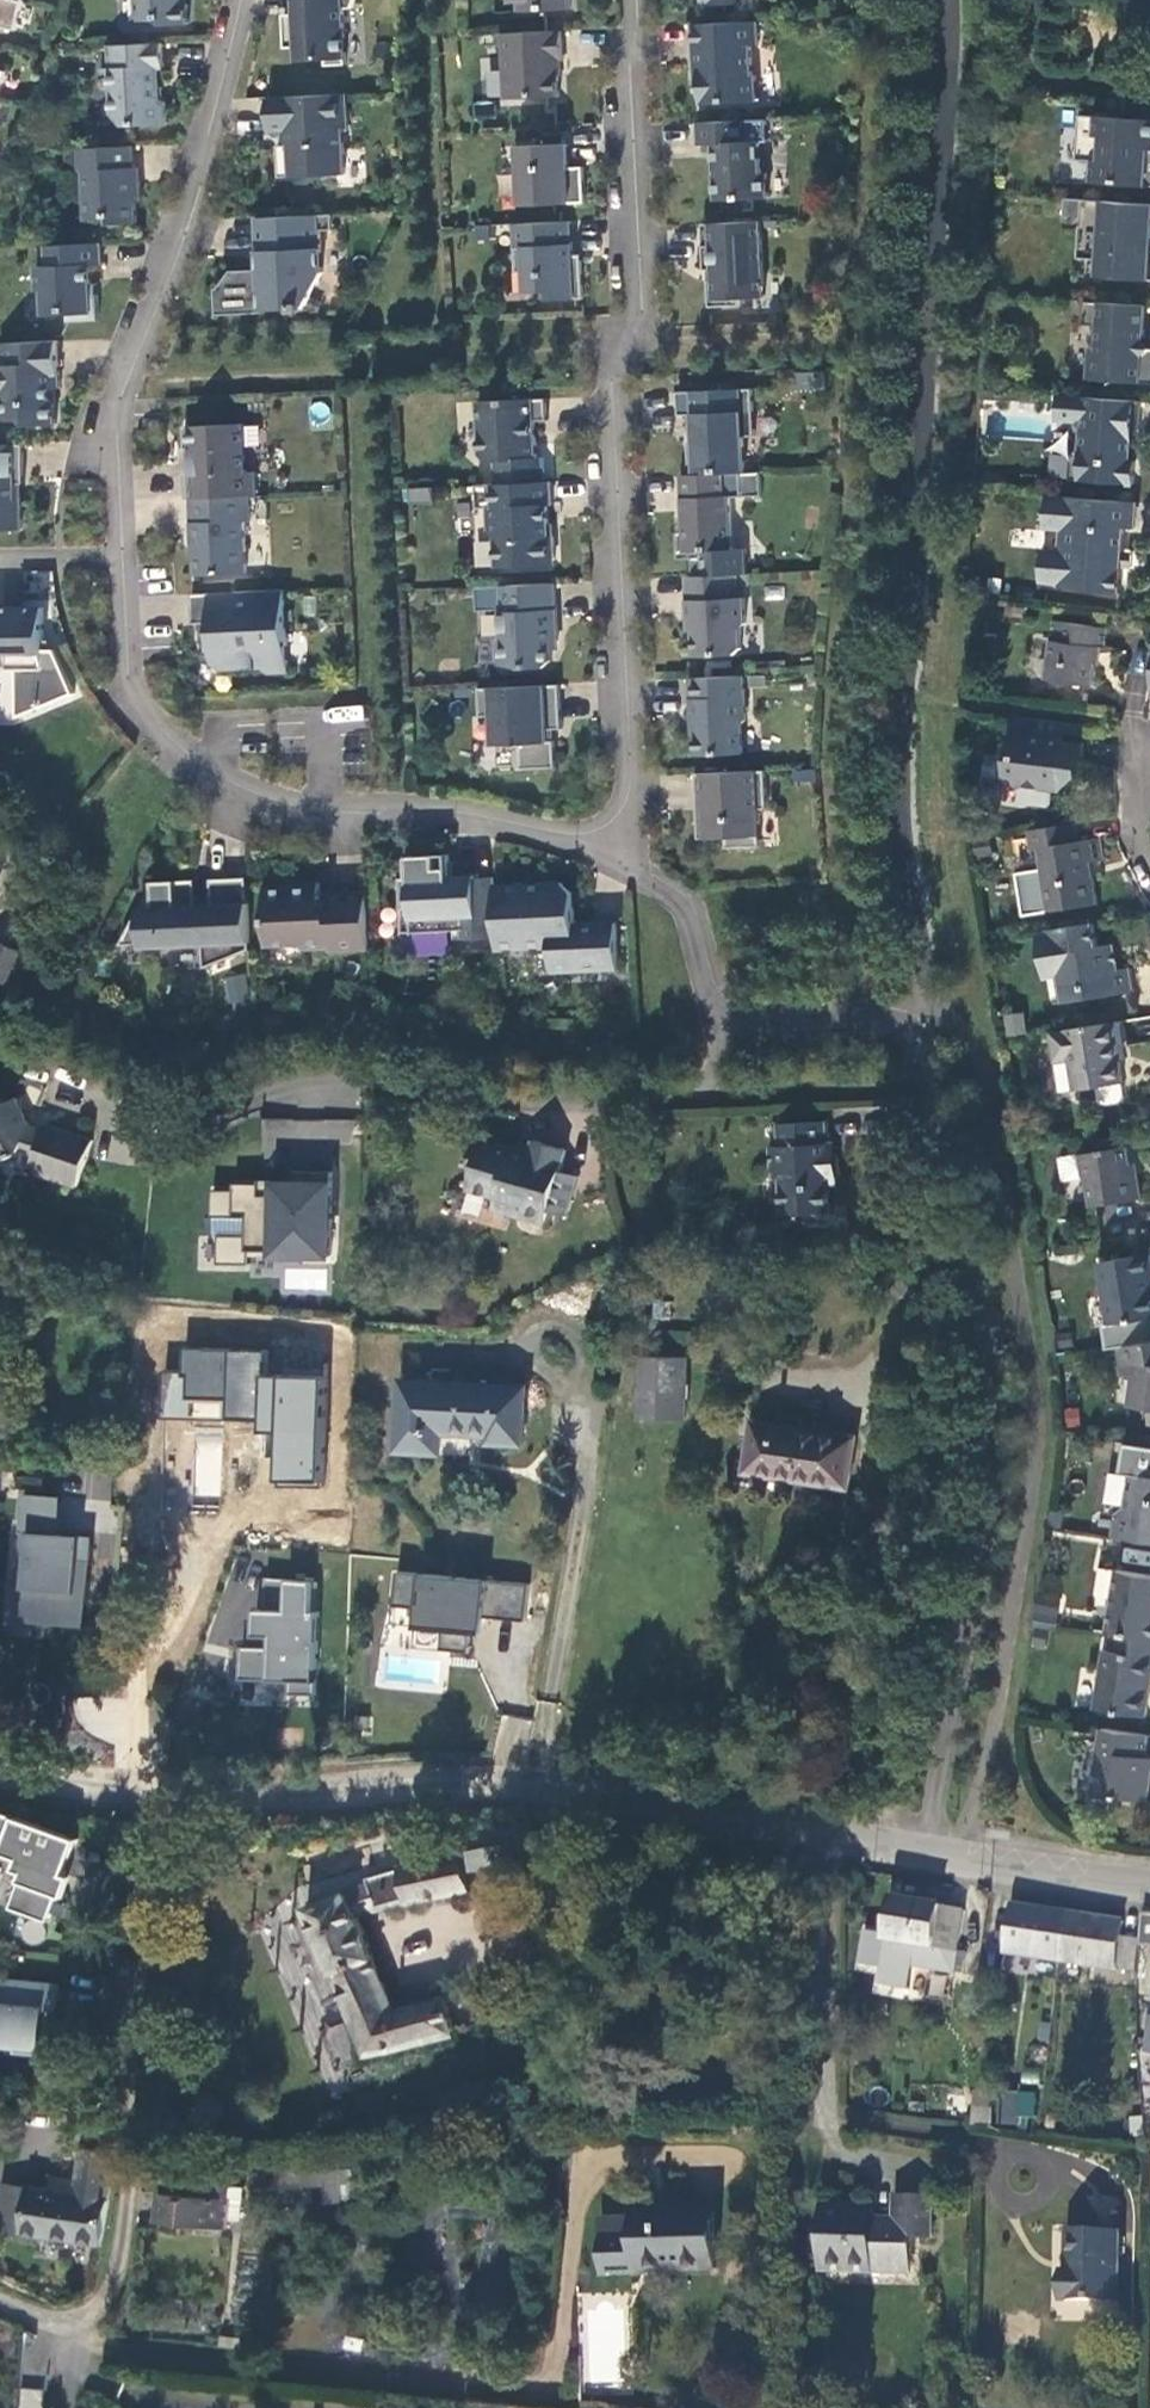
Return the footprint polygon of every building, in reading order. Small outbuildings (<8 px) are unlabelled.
[(16,31),(24,0),(0,0),(0,27),(16,31)] [(139,22),(161,21),(166,26),(189,25),(188,0),(138,0),(139,22)] [(298,2),(301,1),(301,15),(285,15),(286,49),(300,48),(300,62),(326,61),(326,67),(347,66),(344,10),(353,9),(356,0),(298,0),(298,2)] [(520,12),(571,10),(570,0),(519,0),(520,12)] [(758,22),(694,25),(696,71),(700,71),(702,105),(757,103),(756,76),(753,76),(751,47),(759,46),(758,22)] [(503,34),(506,100),(560,97),(558,61),(564,61),(563,31),(503,34)] [(166,68),(165,44),(111,46),(112,71),(114,116),(126,127),(168,125),(167,103),(161,98),(160,68),(166,68)] [(347,95),(268,99),(270,131),(289,130),(290,146),(278,147),(280,179),(345,175),(343,130),(348,130),(347,95)] [(1082,116),(1078,161),(1094,162),(1102,163),(1100,183),(1149,187),(1149,121),(1082,116)] [(769,142),(768,120),(698,124),(699,146),(714,145),(714,150),(720,150),(720,158),(714,158),(716,201),(768,199),(767,174),(762,174),(760,143),(769,142)] [(569,169),(568,145),(515,147),(516,160),(520,160),(522,207),(586,204),(584,168),(569,169)] [(136,183),(134,147),(80,150),(81,173),(87,172),(88,194),(85,198),(86,221),(112,219),(112,225),(138,224),(137,204),(142,203),(141,183),(136,183)] [(1102,163),(1094,162),(1093,183),(1100,183),(1102,163)] [(1084,200),(1066,199),(1065,218),(1082,219),(1084,200)] [(1084,200),(1082,219),(1079,259),(1101,261),(1100,277),(1149,281),(1149,251),(1147,251),(1148,239),(1149,239),(1149,205),(1084,200)] [(334,231),(333,215),(257,219),(259,254),(267,262),(260,271),(232,272),(219,289),(216,290),(217,317),(263,314),(263,311),(296,310),(305,309),(307,309),(322,274),(321,231),(334,231)] [(572,222),(519,225),(521,273),(531,272),(532,293),(557,292),(557,300),(584,299),(582,261),(574,261),(572,222)] [(764,298),(761,222),(703,225),(706,271),(713,271),(714,282),(709,282),(710,308),(741,307),(741,300),(764,298)] [(101,244),(48,247),(49,267),(37,268),(38,292),(44,292),(45,317),(69,316),(69,323),(99,322),(98,296),(92,296),(90,267),(102,266),(101,244)] [(1086,302),(1084,326),(1099,327),(1097,349),(1091,349),(1088,379),(1149,384),(1149,348),(1144,341),(1146,307),(1086,302)] [(2,344),(4,367),(0,367),(0,395),(3,395),(5,421),(25,421),(31,426),(57,425),(56,402),(52,399),(52,389),(61,389),(59,342),(2,344)] [(797,390),(823,389),(822,372),(796,373),(797,390)] [(689,445),(690,476),(742,474),(745,474),(744,437),(755,437),(753,390),(678,393),(679,417),(694,416),(696,444),(689,445)] [(1071,480),(1134,485),(1136,462),(1131,462),(1133,441),(1140,441),(1143,402),(1059,396),(1057,421),(1077,422),(1082,433),(1081,450),(1079,450),(1072,455),(1071,480)] [(547,399),(479,402),(481,456),(488,462),(496,462),(497,485),(544,483),(543,458),(537,459),(535,422),(548,421),(547,399)] [(187,476),(188,499),(191,499),(250,497),(257,496),(255,473),(247,473),(244,425),(185,427),(186,450),(192,450),(193,476),(187,476)] [(24,445),(0,446),(0,530),(22,530),(22,498),(17,498),(17,485),(25,484),(24,445)] [(743,497),(742,474),(690,476),(682,476),(685,533),(678,533),(679,560),(706,559),(705,552),(732,550),(730,498),(743,497)] [(552,506),(551,483),(544,483),(497,485),(477,486),(478,510),(489,509),(490,533),(496,540),(498,569),(549,566),(554,560),(553,537),(547,538),(547,526),(549,525),(548,506),(552,506)] [(405,503),(430,501),(429,487),(404,488),(405,503)] [(1136,503),(1048,496),(1045,530),(1063,531),(1062,551),(1059,586),(1120,595),(1122,568),(1123,553),(1125,528),(1134,529),(1136,503)] [(251,522),(250,497),(191,499),(193,544),(196,544),(198,576),(247,573),(245,522),(251,522)] [(1041,583),(1059,586),(1062,551),(1044,550),(1041,583)] [(1123,553),(1122,568),(1130,569),(1131,554),(1123,553)] [(738,575),(687,578),(689,619),(694,619),(696,657),(737,655),(742,649),(741,629),(746,624),(745,598),(739,598),(738,575)] [(559,641),(556,584),(502,587),(503,613),(502,613),(502,636),(498,642),(499,665),(504,670),(546,668),(551,662),(551,650),(559,641)] [(285,591),(193,595),(194,624),(206,624),(206,638),(212,638),(214,664),(220,670),(261,668),(268,674),(289,673),(285,591)] [(0,609),(0,666),(5,666),(5,672),(17,672),(15,697),(37,711),(75,695),(59,655),(43,654),(45,611),(0,609)] [(1110,623),(1058,616),(1049,675),(1096,681),(1101,643),(1107,644),(1110,623)] [(744,676),(692,679),(694,723),(697,723),(698,756),(743,754),(742,726),(746,721),(744,676)] [(561,685),(480,689),(481,717),(494,716),(495,745),(521,744),(522,770),(557,768),(555,741),(549,742),(549,730),(563,730),(561,685)] [(37,711),(15,697),(15,720),(37,711)] [(1090,725),(1012,714),(1010,732),(1016,733),(1013,756),(1010,781),(1009,782),(1058,788),(1059,781),(1066,782),(1067,772),(1082,774),(1086,742),(1067,739),(1068,732),(1088,734),(1090,725)] [(1010,781),(1013,756),(993,754),(990,779),(1010,781)] [(727,838),(728,849),(761,847),(759,810),(768,809),(766,771),(698,774),(699,799),(704,799),(705,810),(698,811),(700,840),(727,838)] [(1083,836),(1081,818),(1032,827),(1035,847),(1043,845),(1047,865),(1021,870),(1028,910),(1054,906),(1054,908),(1101,900),(1097,873),(1094,873),(1092,858),(1107,856),(1103,833),(1083,836)] [(994,849),(992,834),(977,837),(979,851),(994,849)] [(0,846),(0,898),(12,848),(0,846)] [(496,887),(495,879),(476,880),(455,881),(455,878),(450,878),(449,865),(449,857),(410,858),(410,860),(404,860),(405,879),(400,879),(402,911),(412,910),(413,934),(461,932),(461,941),(498,939),(496,887)] [(196,881),(155,884),(156,909),(142,910),(143,921),(136,922),(124,947),(144,945),(144,949),(206,945),(208,968),(251,950),(247,877),(212,880),(214,905),(198,906),(196,881)] [(370,950),(368,892),(328,894),(328,903),(321,903),(320,883),(266,886),(268,947),(301,945),(306,950),(330,949),(331,952),(370,950)] [(564,884),(496,887),(498,939),(499,951),(552,948),(553,973),(620,970),(618,924),(576,926),(576,908),(565,909),(564,884)] [(403,934),(413,934),(412,910),(402,911),(403,934)] [(1100,945),(1096,920),(1041,930),(1045,953),(1056,951),(1060,973),(1064,1000),(1135,988),(1132,964),(1121,966),(1104,969),(1100,945)] [(1118,942),(1100,945),(1104,969),(1121,966),(1118,942)] [(32,957),(0,944),(0,1011),(8,1014),(32,957)] [(1049,975),(1060,973),(1056,951),(1045,953),(1049,975)] [(244,974),(223,976),(227,1008),(248,1005),(244,974)] [(1006,1037),(1025,1034),(1022,1012),(1003,1015),(1006,1037)] [(1127,1043),(1123,1018),(1054,1030),(1057,1047),(1074,1057),(1079,1088),(1105,1084),(1108,1103),(1123,1101),(1128,1093),(1121,1044),(1127,1043)] [(1059,1060),(1074,1057),(1057,1047),(1059,1060)] [(94,1143),(55,1130),(42,1133),(41,1138),(24,1134),(26,1127),(14,1101),(0,1107),(0,1164),(9,1161),(18,1157),(22,1157),(36,1160),(34,1168),(40,1177),(80,1189),(94,1143)] [(833,1125),(785,1127),(786,1148),(779,1149),(780,1170),(788,1181),(790,1218),(812,1218),(812,1228),(837,1227),(836,1186),(835,1168),(846,1167),(845,1147),(835,1148),(833,1125)] [(560,1197),(567,1172),(572,1155),(538,1145),(534,1157),(519,1152),(520,1150),(483,1139),(476,1163),(480,1164),(474,1188),(502,1196),(499,1209),(551,1223),(554,1212),(573,1218),(578,1202),(560,1197)] [(1131,1144),(1084,1152),(1064,1156),(1068,1179),(1089,1175),(1089,1177),(1093,1182),(1097,1204),(1146,1196),(1142,1173),(1136,1173),(1131,1144)] [(847,1186),(846,1167),(835,1168),(836,1186),(847,1186)] [(585,1177),(567,1172),(560,1197),(578,1202),(585,1177)] [(235,1191),(214,1190),(213,1217),(247,1218),(247,1237),(220,1236),(219,1265),(250,1266),(250,1256),(250,1252),(298,1254),(298,1258),(329,1259),(332,1174),(293,1173),(293,1182),(292,1185),(276,1185),(276,1197),(261,1196),(261,1185),(235,1184),(235,1191)] [(293,1182),(261,1181),(261,1185),(261,1196),(276,1197),(276,1185),(292,1185),(293,1182)] [(810,1260),(810,1246),(790,1247),(790,1260),(810,1260)] [(1103,1261),(1112,1322),(1149,1316),(1149,1254),(1103,1261)] [(900,1305),(911,1290),(900,1283),(889,1297),(900,1305)] [(1123,1345),(1127,1372),(1139,1374),(1135,1402),(1149,1405),(1149,1340),(1123,1345)] [(691,1421),(694,1360),(652,1358),(649,1420),(691,1421)] [(202,1407),(221,1409),(223,1368),(205,1367),(202,1407)] [(271,1426),(306,1428),(309,1373),(223,1368),(221,1409),(220,1415),(271,1419),(271,1426)] [(526,1388),(403,1381),(399,1451),(442,1453),(443,1434),(490,1437),(489,1444),(523,1446),(526,1388)] [(856,1438),(754,1422),(748,1473),(847,1488),(850,1484),(856,1438)] [(199,1432),(194,1494),(218,1496),(223,1434),(199,1432)] [(1116,1534),(1149,1539),(1149,1471),(1135,1469),(1129,1500),(1121,1507),(1116,1534)] [(24,1623),(86,1628),(92,1537),(60,1535),(62,1509),(18,1506),(17,1531),(30,1532),(24,1623)] [(1122,1559),(1149,1565),(1149,1552),(1125,1547),(1122,1559)] [(1111,1631),(1117,1632),(1149,1637),(1149,1571),(1121,1567),(1111,1631)] [(472,1649),(475,1615),(524,1620),(527,1583),(392,1570),(389,1604),(409,1606),(406,1643),(472,1649)] [(243,1647),(241,1680),(290,1682),(290,1694),(317,1695),(321,1612),(314,1612),(315,1581),(268,1579),(266,1611),(258,1610),(256,1636),(273,1637),(272,1648),(243,1647)] [(1045,1605),(1043,1620),(1058,1623),(1060,1608),(1045,1605)] [(1052,1644),(1055,1629),(1042,1627),(1040,1642),(1052,1644)] [(1117,1632),(1114,1648),(1108,1647),(1098,1705),(1149,1713),(1149,1709),(1149,1637),(1117,1632)] [(1149,1741),(1149,1733),(1107,1727),(1096,1791),(1149,1799),(1149,1771),(1145,1770),(1149,1741)] [(81,1841),(0,1811),(0,1812),(0,1858),(6,1855),(21,1860),(17,1871),(25,1874),(12,1909),(51,1924),(81,1841)] [(497,1867),(493,1848),(462,1853),(465,1873),(497,1867)] [(465,1873),(462,1853),(399,1865),(399,1868),(370,1878),(372,1884),(309,1906),(356,2025),(349,2028),(359,2052),(366,2049),(369,2056),(456,2036),(447,1996),(396,2006),(360,1917),(369,1914),(367,1903),(378,1900),(381,1911),(419,1903),(469,1894),(465,1873)] [(369,1914),(381,1911),(378,1900),(367,1903),(369,1914)] [(966,1911),(896,1900),(885,1962),(963,1976),(967,1954),(960,1952),(966,1911)] [(1123,1921),(1015,1905),(1007,1954),(1133,1973),(1139,1940),(1121,1937),(1123,1921)] [(1002,1971),(988,1969),(986,1983),(1000,1985),(1002,1971)] [(64,1987),(0,1980),(0,2043),(18,2045),(17,2053),(42,2055),(47,2010),(62,2012),(64,1987)] [(1133,2000),(1121,2000),(1121,2018),(1133,2019),(1133,2000)] [(349,2028),(328,2036),(341,2067),(362,2059),(359,2052),(349,2028)] [(1001,2088),(998,2123),(1031,2126),(1034,2091),(1001,2088)] [(976,2092),(975,2126),(994,2129),(995,2092),(976,2092)] [(102,2246),(117,2154),(84,2147),(78,2182),(55,2179),(53,2191),(30,2188),(29,2194),(6,2190),(0,2229),(0,2231),(102,2246)] [(346,2170),(348,2200),(362,2199),(361,2169),(346,2170)] [(344,2200),(342,2170),(291,2173),(290,2186),(328,2184),(328,2200),(344,2200)] [(255,2188),(290,2186),(291,2173),(253,2175),(255,2188)] [(233,2200),(165,2192),(162,2220),(229,2229),(230,2220),(233,2200)] [(874,2207),(824,2206),(823,2271),(912,2273),(913,2238),(934,2238),(934,2198),(897,2198),(896,2219),(875,2218),(874,2207)] [(245,2202),(233,2200),(230,2220),(242,2222),(245,2202)] [(715,2211),(634,2214),(634,2218),(603,2219),(604,2275),(640,2273),(640,2264),(671,2263),(671,2270),(717,2268),(715,2211)] [(1118,2302),(1120,2232),(1069,2230),(1067,2271),(1063,2271),(1061,2300),(1118,2302)] [(587,2376),(616,2377),(618,2325),(588,2324),(587,2376)] [(225,2336),(224,2346),(241,2347),(241,2337),(225,2336)]
